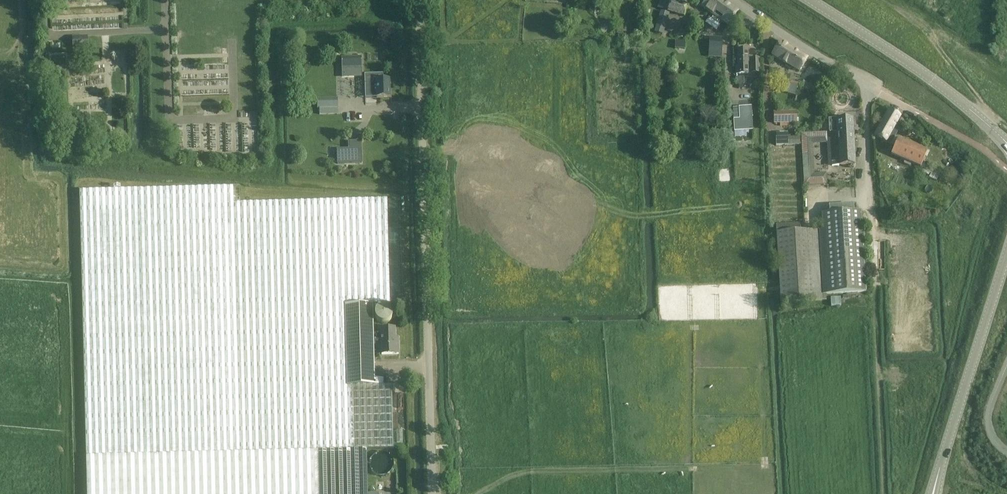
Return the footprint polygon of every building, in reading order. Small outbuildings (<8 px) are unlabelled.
[(684,16),(687,5),(671,0),(660,0),(658,8),(684,16)] [(701,7),(728,26),(738,12),(721,0),(706,0),(701,7)] [(668,13),(661,11),(655,32),(661,34),(668,13)] [(686,36),(689,24),(683,23),(680,35),(686,36)] [(623,26),(614,27),(615,35),(618,35),(618,38),(626,38),(626,31),(623,31),(623,26)] [(87,37),(72,38),(72,39),(73,48),(88,47),(87,37)] [(722,49),(722,40),(716,39),(709,38),(709,48),(722,49)] [(685,41),(675,41),(675,49),(685,49),(685,41)] [(808,58),(780,41),(772,55),(799,72),(808,58)] [(736,74),(748,74),(747,50),(737,50),(738,65),(736,65),(736,74)] [(760,58),(750,58),(751,73),(760,73),(760,58)] [(357,62),(340,62),(340,71),(358,71),(357,62)] [(376,90),(376,98),(390,97),(389,80),(383,80),(383,74),(364,75),(365,90),(376,90)] [(736,78),(736,85),(746,83),(745,77),(736,78)] [(317,109),(337,108),(336,97),(317,98),(317,109)] [(750,100),(729,101),(731,138),(752,137),(750,100)] [(884,141),(886,142),(890,145),(899,128),(895,126),(900,116),(889,109),(874,136),(881,140),(880,142),(883,143),(884,141)] [(774,112),(774,124),(796,123),(795,112),(774,112)] [(855,165),(853,119),(829,120),(829,132),(826,132),(826,133),(802,133),(804,185),(826,184),(826,173),(813,174),(812,143),(826,142),(828,166),(855,165)] [(898,138),(891,155),(920,167),(927,151),(898,138)] [(348,149),(336,149),(337,165),(362,164),(361,141),(348,142),(348,149)] [(929,193),(938,194),(940,180),(931,179),(929,193)] [(79,191),(87,493),(367,493),(366,450),(368,450),(393,449),(392,385),(383,386),(383,378),(374,378),(373,340),(373,334),(372,304),(389,304),(387,200),(233,203),(233,187),(79,191)] [(822,214),(823,230),(799,231),(799,224),(776,225),(780,303),(827,300),(826,295),(865,293),(860,212),(853,213),(853,204),(828,205),(829,214),(822,214)] [(830,300),(831,307),(841,306),(840,298),(830,300)] [(373,334),(373,340),(381,339),(381,355),(399,354),(398,345),(395,345),(395,329),(381,329),(381,334),(373,334)]
